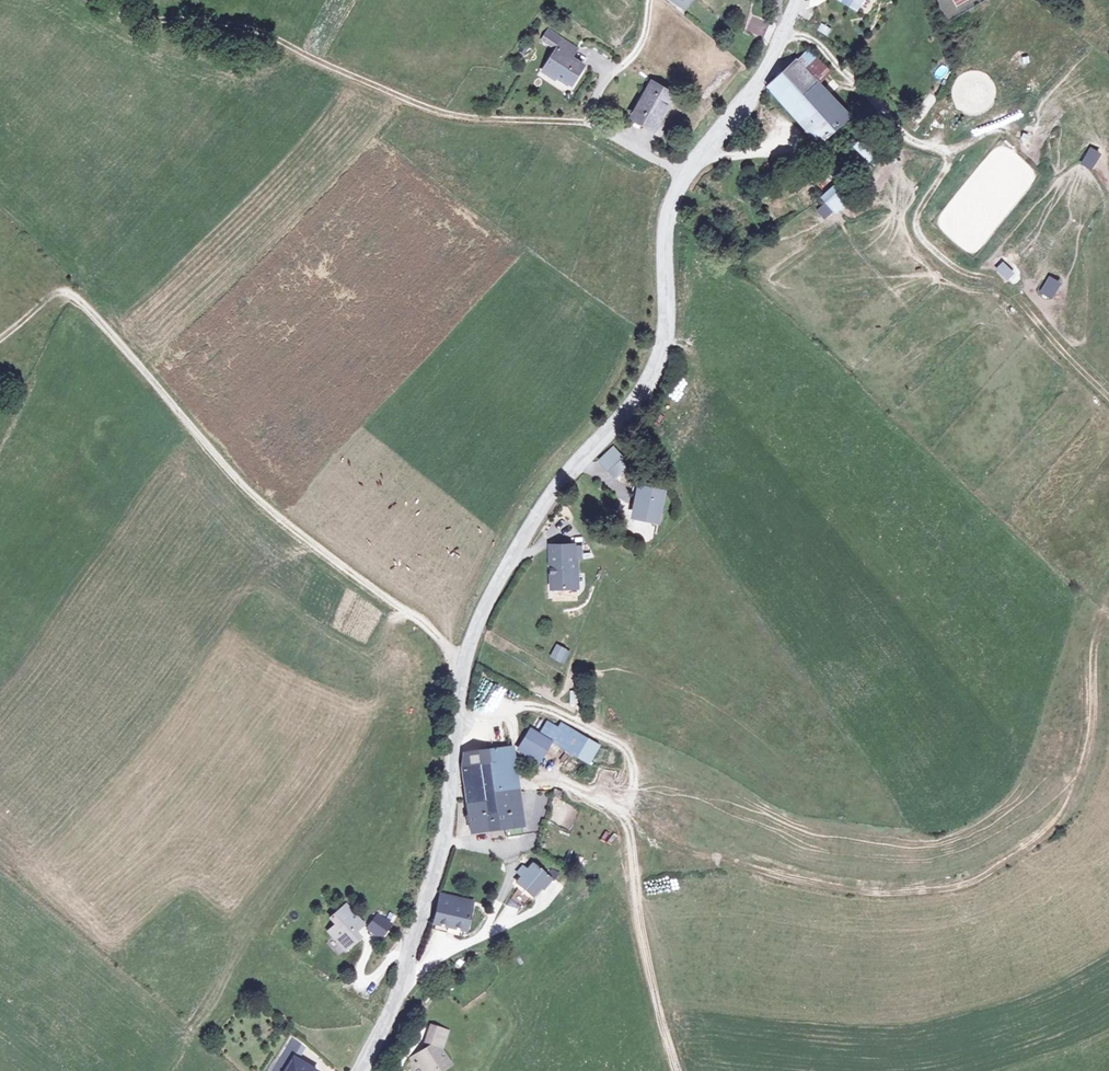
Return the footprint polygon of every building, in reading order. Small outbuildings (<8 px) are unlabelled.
[(615,0),(610,11),(619,15),(624,4),(615,0)] [(683,12),(692,0),(667,0),(683,12)] [(851,10),(857,0),(838,0),(851,10)] [(752,16),(748,29),(765,35),(769,23),(752,16)] [(818,31),(828,35),(832,28),(822,23),(818,31)] [(555,50),(539,69),(551,79),(554,74),(566,84),(579,68),(567,58),(574,51),(548,30),(540,39),(555,50)] [(796,53),(761,88),(811,142),(837,119),(800,80),(812,69),(796,53)] [(941,80),(949,69),(942,64),(934,75),(941,80)] [(647,78),(625,114),(634,119),(639,111),(650,118),(667,90),(647,78)] [(854,128),(845,149),(860,155),(869,134),(854,128)] [(1090,146),(1081,163),(1093,170),(1102,153),(1090,146)] [(834,185),(815,202),(826,214),(844,197),(834,185)] [(1007,281),(1015,272),(1003,260),(995,269),(1007,281)] [(1053,300),(1061,281),(1048,275),(1039,294),(1053,300)] [(691,395),(684,411),(690,414),(697,398),(691,395)] [(614,445),(601,461),(610,470),(624,455),(614,445)] [(639,484),(635,516),(658,521),(663,488),(639,484)] [(574,546),(552,546),(552,588),(577,588),(577,563),(574,563),(574,546)] [(573,651),(558,644),(551,657),(566,665),(573,651)] [(582,703),(582,690),(570,690),(569,703),(582,703)] [(551,741),(562,748),(575,757),(586,739),(574,732),(562,724),(558,729),(547,722),(540,734),(551,741)] [(540,734),(531,728),(519,747),(527,752),(525,755),(536,764),(540,757),(551,741),(540,734)] [(467,765),(470,798),(501,794),(519,792),(514,745),(485,749),(486,763),(467,765)] [(519,792),(501,794),(505,826),(506,835),(522,833),(521,824),(522,824),(519,792)] [(501,794),(470,798),(473,830),(505,826),(501,794)] [(575,848),(571,858),(583,864),(587,853),(575,848)] [(522,877),(517,884),(521,887),(532,896),(541,886),(544,888),(551,880),(553,881),(559,874),(552,869),(546,876),(533,865),(527,872),(522,868),(518,873),(522,877)] [(532,896),(521,887),(511,900),(522,909),(532,896)] [(442,896),(434,922),(466,932),(474,905),(442,896)] [(344,906),(330,918),(335,925),(327,931),(337,942),(341,939),(346,946),(357,938),(352,931),(360,925),(344,906)] [(415,1062),(419,1070),(445,1070),(454,1066),(443,1051),(449,1031),(430,1026),(424,1044),(430,1047),(419,1054),(412,1057),(415,1062)] [(309,1044),(295,1033),(285,1052),(299,1061),(309,1044)] [(285,1052),(274,1070),(316,1070),(299,1061),(285,1052)]
